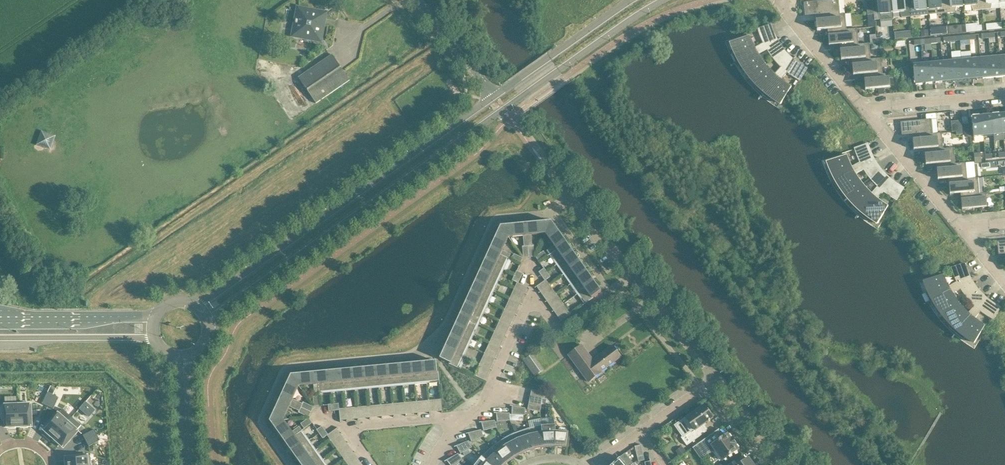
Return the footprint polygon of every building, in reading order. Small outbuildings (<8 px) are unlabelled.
[(816,20),(832,19),(831,15),(845,14),(845,13),(840,14),(839,0),(830,0),(825,0),(804,2),(805,16),(806,16),(806,15),(816,14),(816,20)] [(874,14),(874,20),(882,19),(882,22),(893,21),(892,13),(891,0),(872,0),(872,1),(874,14)] [(910,17),(909,0),(891,0),(892,13),(900,12),(901,17),(910,17)] [(910,17),(919,16),(928,15),(927,0),(909,0),(910,17)] [(928,15),(946,13),(945,0),(927,0),(928,15)] [(946,13),(955,12),(956,7),(964,6),(963,0),(945,0),(946,13)] [(982,10),(981,0),(963,0),(964,6),(971,5),(973,11),(982,10)] [(999,3),(999,0),(981,0),(982,10),(1000,8),(999,3)] [(299,10),(298,19),(297,19),(295,24),(297,25),(296,29),(293,29),(291,37),(299,38),(300,35),(319,39),(324,18),(323,18),(320,17),(320,14),(321,14),(299,10)] [(828,29),(828,35),(844,34),(844,30),(857,29),(857,28),(847,29),(845,14),(831,15),(832,19),(816,20),(817,31),(818,31),(818,30),(828,29)] [(763,43),(755,47),(754,44),(752,41),(751,39),(750,36),(731,42),(739,60),(734,63),(731,65),(781,38),(781,37),(777,39),(775,36),(774,32),(773,30),(772,28),(772,26),(771,24),(770,25),(757,30),(759,33),(760,36),(761,40),(763,43)] [(947,27),(948,34),(962,33),(962,25),(947,27)] [(840,44),(840,50),(856,49),(856,45),(869,44),(869,43),(859,44),(857,29),(844,30),(844,34),(828,35),(829,46),(830,46),(830,45),(840,44)] [(749,76),(751,77),(766,65),(763,60),(759,55),(767,50),(770,55),(773,59),(784,50),(782,48),(781,45),(779,43),(777,40),(781,38),(731,65),(731,66),(735,64),(740,61),(742,65),(745,70),(748,74),(749,76)] [(852,59),(852,65),(868,64),(868,60),(881,58),(871,59),(869,44),(856,45),(856,49),(840,50),(841,61),(842,61),(842,60),(852,59)] [(770,69),(766,65),(751,77),(754,81),(755,82),(755,83),(757,85),(761,88),(764,91),(761,96),(758,99),(796,56),(795,56),(793,59),(790,57),(788,55),(786,52),(784,50),(773,59),(777,63),(780,67),(774,74),(770,69)] [(316,103),(350,80),(332,54),(298,77),(316,103)] [(796,56),(758,99),(759,100),(761,96),(765,92),(781,103),(791,87),(789,85),(786,83),(781,79),(787,73),(790,75),(793,77),(796,79),(799,81),(806,69),(807,69),(803,67),(800,64),(796,62),(793,59),(796,56)] [(1002,77),(1000,56),(990,57),(992,78),(1002,77)] [(983,79),(992,78),(990,57),(981,58),(983,78),(983,79)] [(864,74),(865,80),(876,79),(876,75),(889,74),(889,73),(883,74),(881,58),(868,60),(868,64),(852,65),(853,76),(854,76),(854,75),(864,74)] [(963,80),(973,79),(971,58),(961,59),(963,80)] [(983,78),(981,58),(971,58),(973,79),(983,78)] [(963,80),(961,59),(952,60),(954,80),(963,80)] [(944,81),(954,80),(952,60),(942,61),(944,81)] [(942,81),(944,81),(942,61),(933,62),(935,83),(942,82),(942,81)] [(925,84),(935,83),(933,62),(923,63),(925,84)] [(925,84),(923,63),(913,64),(914,77),(914,84),(915,84),(915,85),(916,84),(916,85),(925,84)] [(876,79),(865,80),(865,91),(866,90),(878,88),(884,88),(891,87),(889,74),(876,75),(876,79)] [(993,135),(1003,134),(1001,113),(999,114),(999,113),(991,114),(993,135)] [(991,114),(981,115),(983,136),(993,135),(991,114)] [(973,137),(983,136),(981,115),(972,116),(973,116),(972,116),(972,117),(971,117),(972,124),(973,137)] [(926,135),(942,133),(933,134),(932,119),(901,122),(902,135),(902,134),(912,134),(913,140),(926,139),(926,135)] [(955,121),(951,122),(952,132),(956,132),(956,135),(963,134),(961,121),(955,121)] [(51,150),(56,136),(42,130),(36,144),(51,150)] [(943,149),(942,133),(926,135),(926,139),(913,140),(914,150),(915,150),(914,149),(924,148),(925,155),(939,153),(938,150),(954,148),(943,149)] [(859,162),(852,167),(850,164),(849,161),(848,158),(847,155),(828,161),(836,180),(831,182),(827,184),(828,185),(878,157),(877,157),(874,159),(872,155),(870,152),(869,148),(868,144),(867,144),(867,145),(854,149),(855,152),(857,156),(858,159),(859,162)] [(950,164),(966,163),(955,164),(954,148),(938,150),(939,153),(925,155),(926,165),(927,165),(927,164),(936,163),(937,170),(951,168),(950,164)] [(847,197),(850,195),(863,184),(862,183),(859,179),(857,176),(856,174),(864,170),(867,174),(870,179),(881,170),(879,166),(877,165),(875,161),(874,160),(878,158),(878,157),(828,185),(832,183),(837,180),(838,183),(839,185),(841,188),(842,190),(844,193),(847,197)] [(967,179),(966,163),(950,164),(951,168),(937,170),(938,180),(939,180),(939,179),(949,178),(949,185),(963,183),(962,179),(978,178),(967,179)] [(881,170),(870,179),(873,183),(877,186),(871,193),(867,189),(863,184),(850,195),(847,197),(850,201),(854,204),(857,208),(861,211),(857,215),(855,218),(855,219),(892,176),(892,175),(889,178),(887,176),(885,174),(883,172),(881,170)] [(878,199),(881,195),(884,192),(888,195),(891,198),(896,200),(899,195),(901,191),(902,189),(903,189),(903,188),(900,186),(897,184),(893,181),(890,179),(893,176),(892,176),(855,219),(862,211),(869,217),(878,223),(888,206),(885,204),(883,203),(880,201),(878,199)] [(975,198),(974,195),(974,194),(986,193),(979,193),(978,178),(962,179),(963,183),(949,185),(950,195),(951,195),(951,194),(961,193),(961,195),(961,199),(975,198)] [(987,207),(986,195),(986,193),(974,194),(974,195),(975,198),(961,199),(962,210),(963,210),(963,209),(987,207)] [(531,223),(526,224),(528,246),(534,246),(534,245),(532,245),(531,235),(546,234),(552,221),(545,222),(540,222),(538,222),(531,223)] [(552,221),(546,234),(554,245),(547,251),(550,255),(551,254),(558,249),(557,249),(566,242),(563,238),(559,232),(558,231),(555,227),(552,221)] [(507,225),(501,226),(509,237),(523,236),(524,246),(522,246),(522,247),(528,246),(526,224),(521,224),(514,225),(512,225),(507,225)] [(492,244),(490,249),(500,254),(500,255),(508,258),(509,259),(509,258),(511,254),(503,250),(508,237),(509,237),(501,226),(498,232),(496,236),(495,238),(492,244)] [(558,249),(551,254),(558,264),(565,259),(564,258),(573,252),(573,251),(568,245),(566,242),(557,249),(558,249)] [(486,259),(485,260),(495,265),(495,266),(503,269),(508,258),(500,255),(500,254),(490,249),(489,252),(486,259)] [(540,260),(548,255),(545,251),(537,255),(540,260)] [(565,259),(558,264),(565,274),(572,269),(571,268),(580,262),(579,260),(575,255),(573,252),(564,258),(565,259)] [(522,263),(524,257),(515,253),(512,260),(522,263)] [(481,270),(480,271),(490,276),(490,277),(498,280),(503,269),(495,266),(495,265),(485,260),(484,263),(481,270)] [(571,268),(572,269),(565,274),(571,283),(572,283),(579,279),(578,278),(587,271),(586,270),(582,264),(580,262),(571,268)] [(924,304),(974,277),(974,276),(971,278),(969,275),(967,271),(966,267),(965,265),(964,263),(964,264),(951,268),(952,272),(953,275),(955,278),(956,282),(948,286),(947,283),(946,280),(945,277),(944,274),(925,281),(928,289),(933,299),(928,302),(924,304)] [(547,272),(544,268),(539,272),(542,276),(547,272)] [(476,281),(475,282),(485,287),(485,288),(493,291),(498,280),(490,277),(490,276),(480,271),(479,274),(476,281)] [(578,278),(579,279),(572,283),(579,293),(585,289),(585,288),(594,281),(593,280),(589,274),(587,271),(578,278)] [(545,281),(551,277),(547,272),(542,276),(545,281)] [(974,277),(924,304),(925,305),(928,303),(933,300),(936,304),(937,306),(938,308),(941,312),(944,316),(960,304),(956,299),(953,294),(960,289),(963,294),(967,298),(978,289),(976,287),(974,284),(973,282),(971,279),(974,277)] [(585,288),(585,289),(579,293),(586,303),(586,304),(594,298),(593,298),(592,298),(601,291),(600,290),(596,284),(594,281),(585,288)] [(471,292),(470,293),(480,298),(488,302),(493,291),(485,288),(485,287),(475,282),(474,285),(471,292)] [(951,338),(952,338),(989,295),(986,298),(985,296),(982,294),(980,292),(978,289),(967,298),(970,302),(974,306),(968,312),(964,308),(960,304),(944,316),(946,319),(948,321),(951,324),(953,326),(955,328),(958,330),(954,334),(951,338)] [(466,302),(465,304),(475,308),(475,309),(483,313),(488,302),(480,298),(470,293),(469,296),(466,302)] [(548,301),(554,296),(551,293),(545,297),(548,300),(548,301)] [(989,295),(952,338),(955,335),(959,331),(975,342),(985,325),(982,324),(980,322),(977,320),(975,318),(980,311),(983,314),(986,316),(989,318),(992,319),(998,309),(999,308),(1000,308),(1000,307),(997,305),(993,303),(990,301),(987,298),(989,295)] [(555,310),(561,306),(558,302),(552,306),(555,310)] [(461,313),(460,315),(470,319),(470,320),(478,324),(483,313),(475,309),(475,308),(465,304),(464,307),(461,313)] [(507,311),(514,314),(516,309),(509,306),(507,311)] [(562,321),(568,316),(565,311),(559,316),(562,320),(562,321)] [(456,324),(455,326),(465,330),(465,331),(473,335),(478,324),(470,320),(470,319),(460,315),(459,318),(456,324)] [(502,322),(509,325),(511,320),(504,317),(502,322)] [(451,335),(450,336),(460,341),(460,342),(468,346),(468,345),(473,335),(465,331),(465,330),(455,326),(454,329),(451,335)] [(506,331),(499,328),(497,333),(504,336),(506,331)] [(446,346),(445,347),(455,352),(455,353),(463,356),(468,346),(460,342),(460,341),(450,336),(449,340),(446,346)] [(492,344),(499,347),(501,342),(495,339),(492,344)] [(582,345),(569,355),(578,368),(581,365),(586,372),(583,374),(589,382),(602,372),(601,371),(621,357),(613,346),(593,361),(582,345)] [(440,358),(440,359),(450,363),(450,364),(449,363),(449,364),(457,368),(458,367),(463,357),(463,356),(455,353),(455,352),(445,347),(444,350),(441,357),(440,358)] [(487,355),(494,358),(496,353),(490,350),(487,355)] [(541,372),(529,356),(523,360),(535,376),(541,372)] [(428,362),(424,362),(425,374),(426,373),(427,382),(439,381),(440,381),(439,371),(438,371),(438,372),(437,361),(436,361),(435,361),(428,362)] [(482,366),(489,369),(491,364),(485,361),(482,365),(482,366)] [(416,363),(412,363),(413,375),(414,375),(415,383),(427,382),(426,373),(425,374),(424,362),(423,362),(416,363)] [(404,364),(400,365),(401,376),(402,376),(403,384),(415,383),(414,375),(413,375),(412,363),(411,363),(404,364)] [(392,365),(388,366),(389,377),(390,377),(391,385),(403,384),(402,376),(401,376),(400,365),(399,365),(392,365)] [(380,366),(376,367),(377,378),(378,378),(379,386),(391,385),(390,377),(389,377),(388,366),(387,366),(380,366)] [(368,368),(364,368),(366,379),(367,379),(367,387),(368,387),(379,386),(378,378),(377,378),(376,367),(375,367),(368,368)] [(356,369),(353,369),(354,380),(355,380),(355,389),(356,389),(367,387),(367,379),(366,379),(364,368),(363,368),(356,369)] [(344,370),(341,370),(342,381),(343,381),(343,390),(344,390),(355,389),(355,380),(354,380),(353,369),(351,369),(344,370)] [(332,371),(329,371),(330,383),(331,382),(332,391),(343,390),(343,381),(342,381),(341,370),(339,370),(332,371)] [(320,372),(317,372),(318,384),(319,384),(320,392),(331,391),(332,391),(331,382),(330,383),(329,371),(327,371),(320,372)] [(298,374),(291,375),(299,386),(314,385),(315,394),(319,393),(320,393),(320,392),(319,384),(318,384),(317,372),(311,373),(304,374),(303,374),(298,374)] [(477,377),(484,380),(486,375),(480,372),(477,377)] [(283,393),(281,398),(302,408),(304,402),(303,402),(302,403),(293,399),(299,386),(291,375),(289,381),(286,385),(286,387),(283,393)] [(532,389),(530,396),(543,399),(544,392),(532,389)] [(48,393),(42,404),(48,407),(53,395),(48,393)] [(53,395),(48,407),(53,409),(59,398),(53,395)] [(542,405),(543,399),(530,396),(529,403),(542,405)] [(273,415),(270,421),(284,420),(290,407),(299,411),(299,413),(302,408),(281,398),(278,403),(276,409),(275,411),(273,415)] [(5,405),(4,405),(4,428),(6,428),(9,427),(9,429),(16,428),(16,427),(19,427),(18,405),(18,402),(5,403),(5,405)] [(86,402),(80,408),(90,416),(95,410),(86,402)] [(529,403),(528,409),(540,412),(542,405),(529,403)] [(18,405),(19,427),(21,427),(21,428),(28,428),(28,427),(31,427),(33,427),(32,404),(30,404),(18,405)] [(525,415),(525,408),(516,406),(510,405),(510,406),(512,406),(512,413),(512,414),(525,415)] [(686,418),(678,424),(685,435),(681,437),(687,445),(707,431),(702,425),(713,418),(711,415),(712,413),(708,408),(706,408),(704,405),(698,409),(696,409),(692,412),(692,414),(687,418),(686,418)] [(58,412),(43,429),(44,430),(46,432),(45,433),(50,438),(51,437),(53,438),(72,417),(63,409),(59,413),(58,412)] [(496,413),(497,420),(497,422),(511,420),(510,413),(494,413),(496,413)] [(72,417),(53,438),(55,440),(55,441),(59,446),(60,445),(63,447),(64,448),(79,431),(78,430),(81,426),(72,417)] [(284,420),(270,421),(274,427),(277,431),(278,432),(282,438),(285,442),(294,435),(295,436),(301,431),(302,431),(302,430),(300,427),(292,432),(284,420)] [(482,422),(483,429),(484,431),(496,427),(495,421),(479,422),(479,423),(482,422)] [(556,425),(555,425),(545,425),(542,426),(544,447),(552,447),(555,447),(555,431),(556,431),(556,425)] [(320,434),(325,430),(322,426),(317,430),(320,434)] [(531,428),(528,428),(534,449),(535,449),(542,448),(544,447),(542,426),(531,428)] [(534,449),(528,428),(515,433),(524,453),(525,452),(531,450),(534,449)] [(555,431),(555,447),(556,447),(563,447),(566,447),(569,432),(568,432),(568,429),(565,428),(561,428),(559,429),(559,431),(556,431),(555,431)] [(719,429),(699,443),(699,444),(700,443),(705,450),(704,450),(707,454),(715,451),(722,461),(739,449),(735,444),(736,443),(735,442),(734,439),(733,439),(732,438),(731,439),(728,434),(723,437),(719,430),(719,429)] [(95,430),(83,436),(86,441),(97,435),(95,430)] [(328,435),(325,430),(320,434),(323,439),(328,435)] [(484,436),(481,430),(466,433),(466,434),(468,434),(471,440),(472,442),(484,436)] [(294,435),(285,442),(287,445),(291,451),(292,452),(301,445),(302,446),(308,441),(301,431),(295,436),(294,435)] [(515,433),(503,439),(514,458),(524,453),(515,433)] [(97,435),(86,441),(89,446),(100,440),(97,435)] [(512,459),(514,458),(503,439),(492,447),(506,464),(512,459)] [(340,448),(346,444),(344,440),(337,445),(340,448)] [(301,445),(292,452),(294,455),(298,460),(299,462),(308,455),(309,456),(315,451),(308,441),(302,446),(301,445)] [(457,446),(460,452),(461,454),(472,447),(469,441),(454,447),(455,447),(457,446)] [(638,462),(645,460),(641,444),(640,445),(641,445),(635,447),(635,446),(635,447),(638,462)] [(482,457),(491,464),(505,464),(506,464),(492,447),(484,454),(482,457)] [(682,447),(676,451),(679,455),(685,452),(682,447)] [(347,458),(353,454),(350,449),(344,454),(347,458)] [(299,462),(301,464),(315,464),(316,464),(322,461),(315,451),(309,456),(308,455),(299,462)] [(65,461),(65,464),(91,464),(91,456),(88,456),(88,454),(66,456),(66,458),(66,461),(65,461)] [(450,464),(455,464),(463,459),(458,454),(445,461),(445,462),(447,461),(450,464)] [(633,464),(624,454),(620,457),(612,464),(632,464),(633,464)] [(482,457),(475,464),(491,464),(482,457)]
